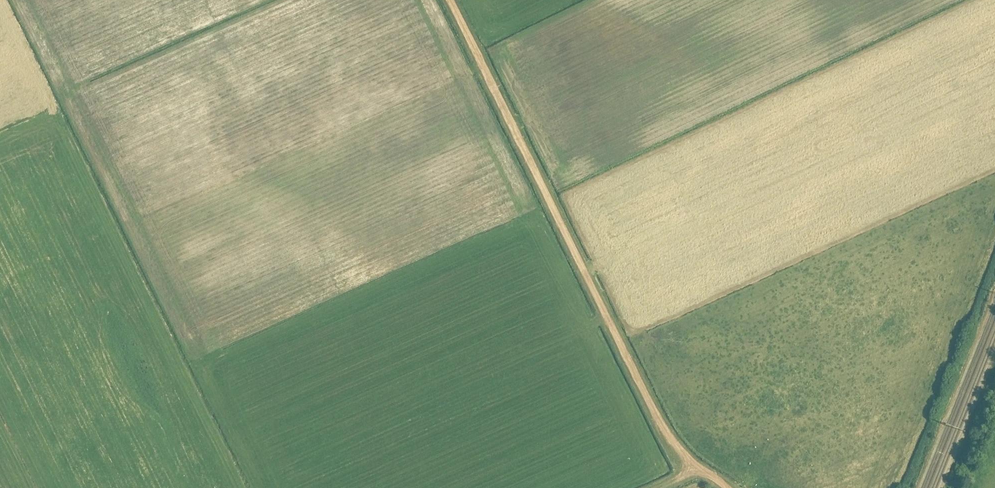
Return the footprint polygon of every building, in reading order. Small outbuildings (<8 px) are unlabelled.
[(598,271),(604,287),(609,285),(603,269),(598,271)]
